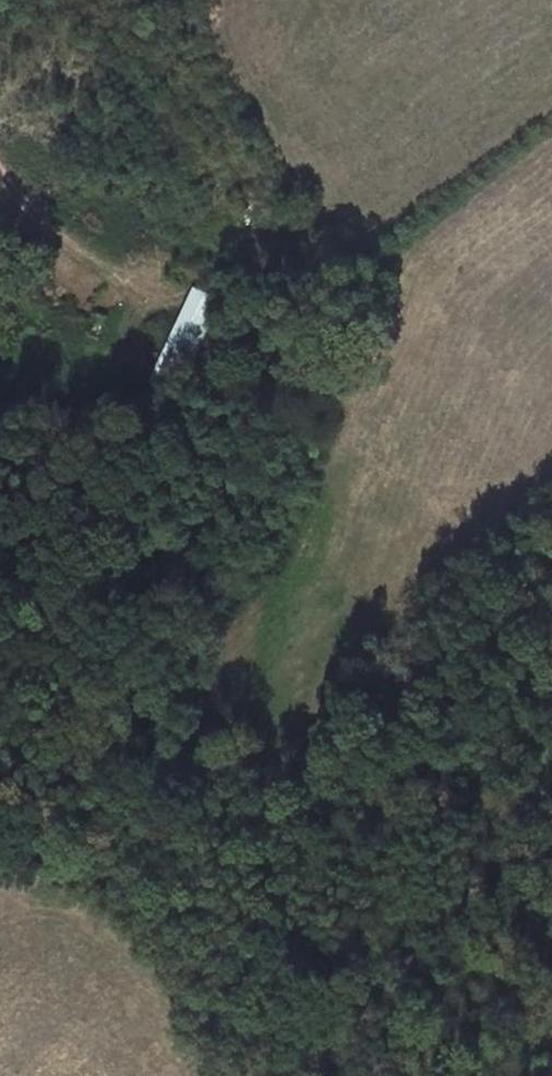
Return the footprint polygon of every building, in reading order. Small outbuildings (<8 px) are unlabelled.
[(218,297),(187,287),(155,381),(186,391),(218,297)]
